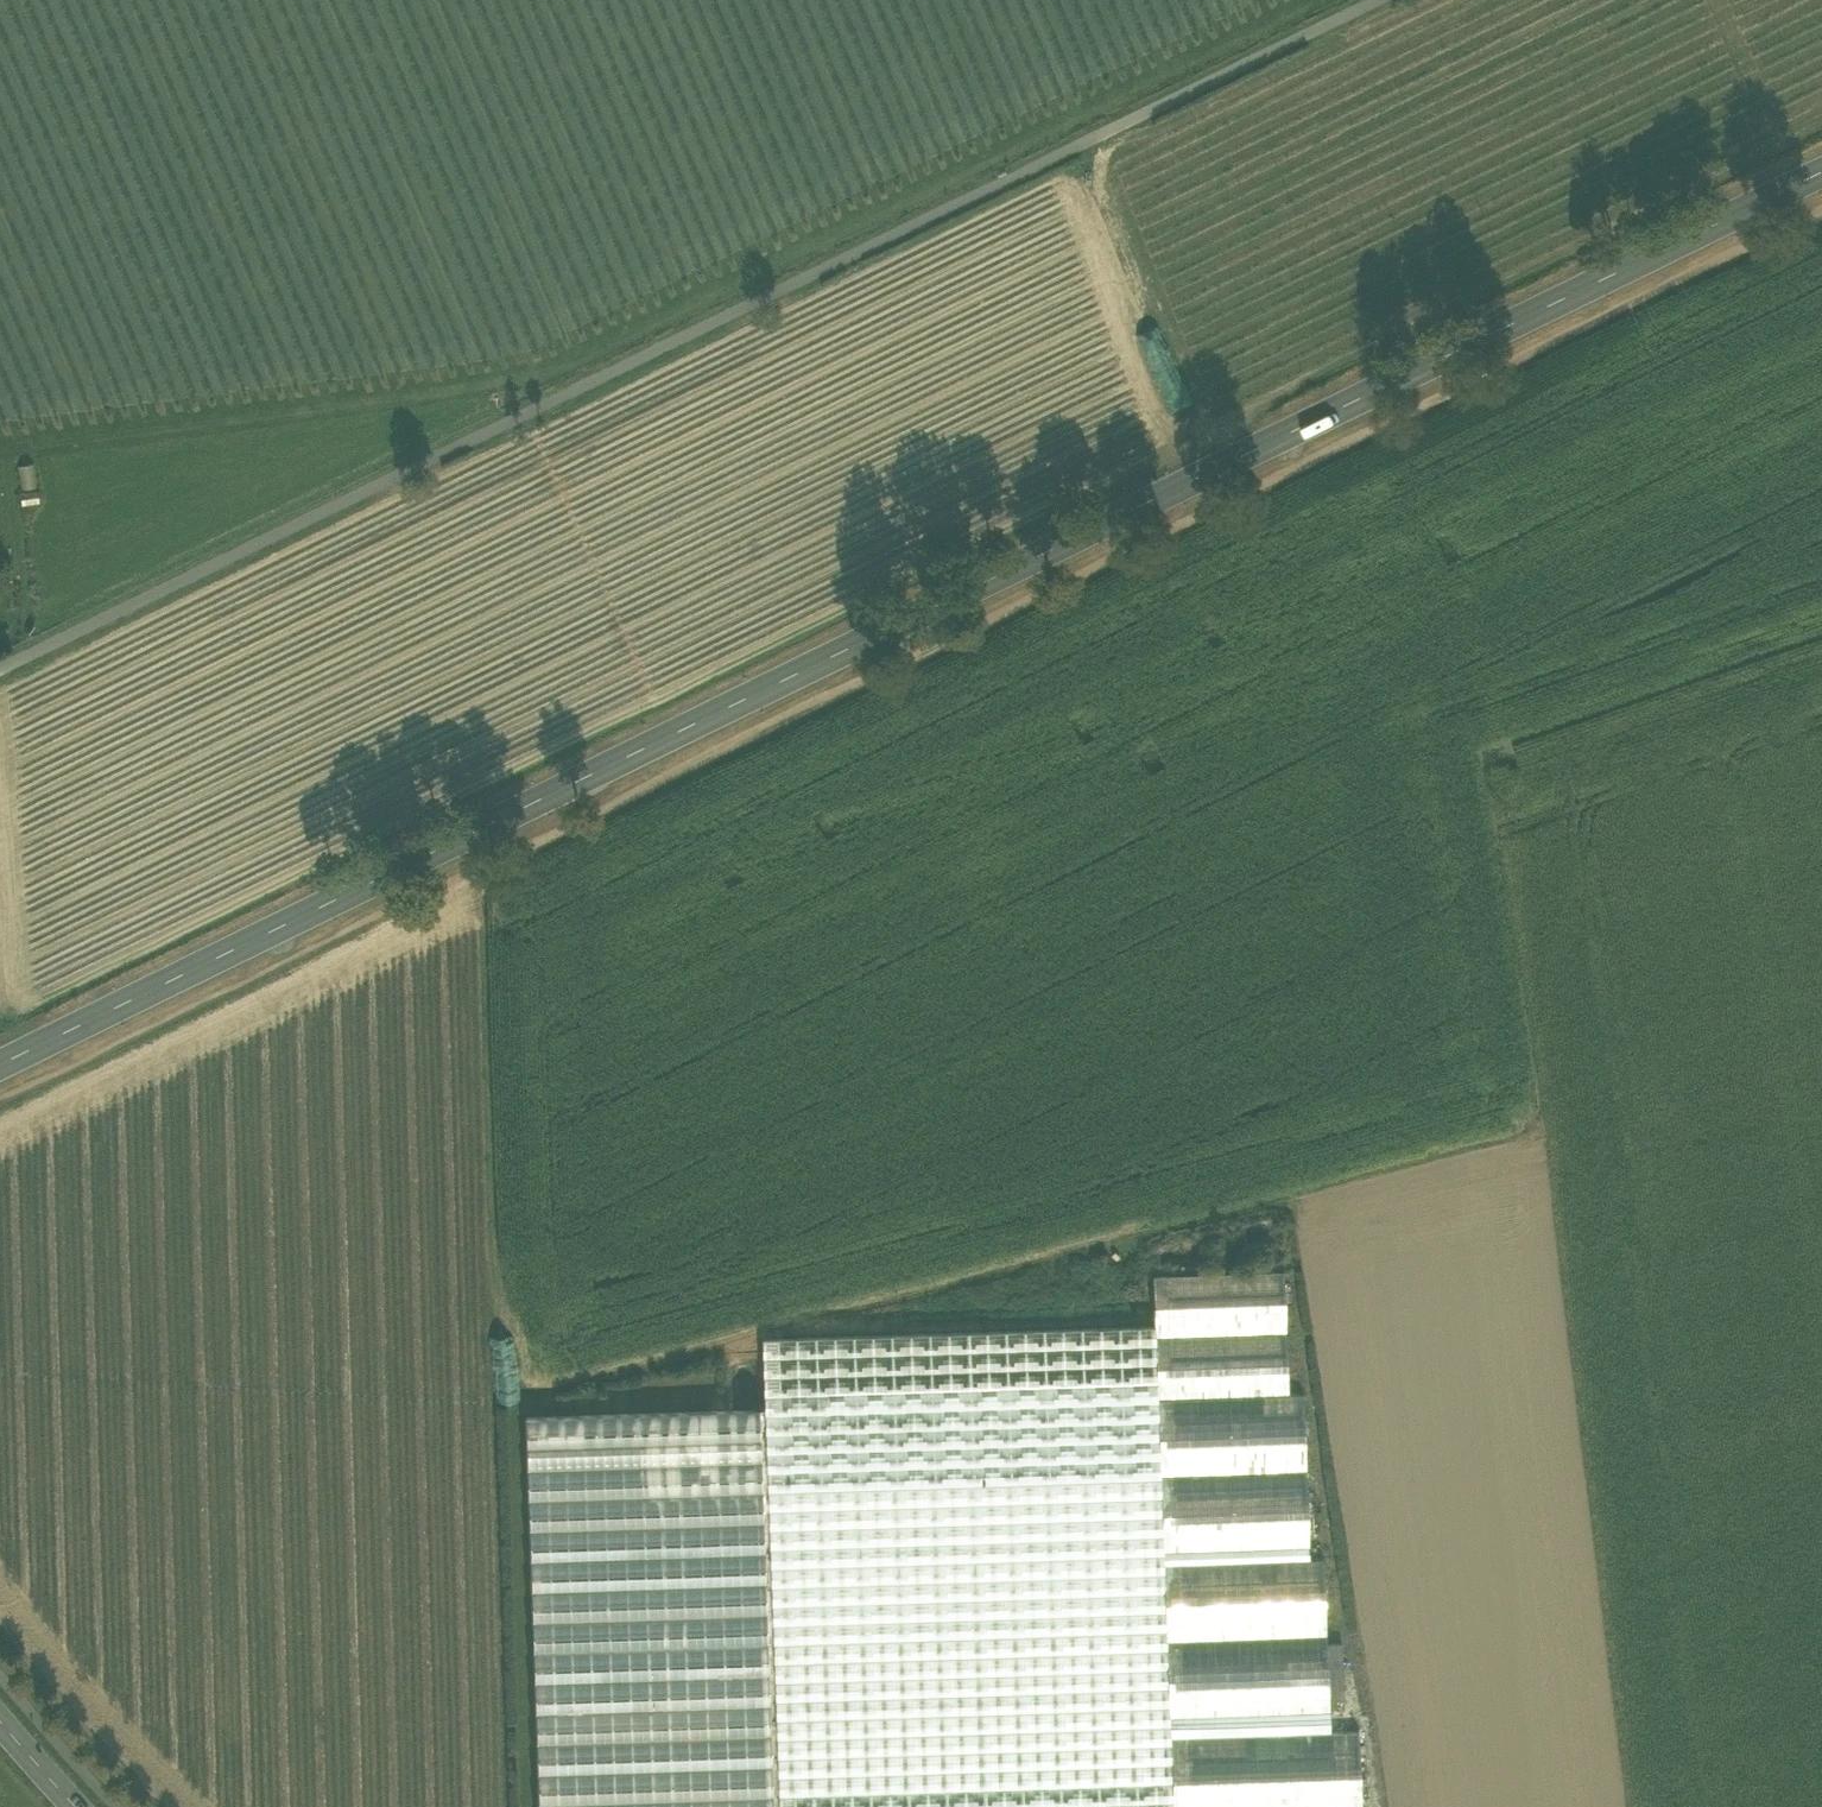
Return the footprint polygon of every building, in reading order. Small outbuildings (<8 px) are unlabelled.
[(1155,1325),(1158,1397),(1289,1393),(1284,1271),(1153,1276),(1155,1325)] [(765,1409),(773,1642),(1166,1629),(1158,1397),(1155,1325),(763,1338),(765,1409)] [(1289,1393),(1158,1397),(1166,1629),(1173,1806),(1362,1806),(1359,1730),(1331,1731),(1324,1557),(1310,1558),(1303,1392),(1289,1393)] [(773,1642),(765,1409),(526,1417),(539,1806),(779,1806),(773,1642)] [(1166,1629),(773,1642),(779,1806),(1173,1806),(1166,1629)]
